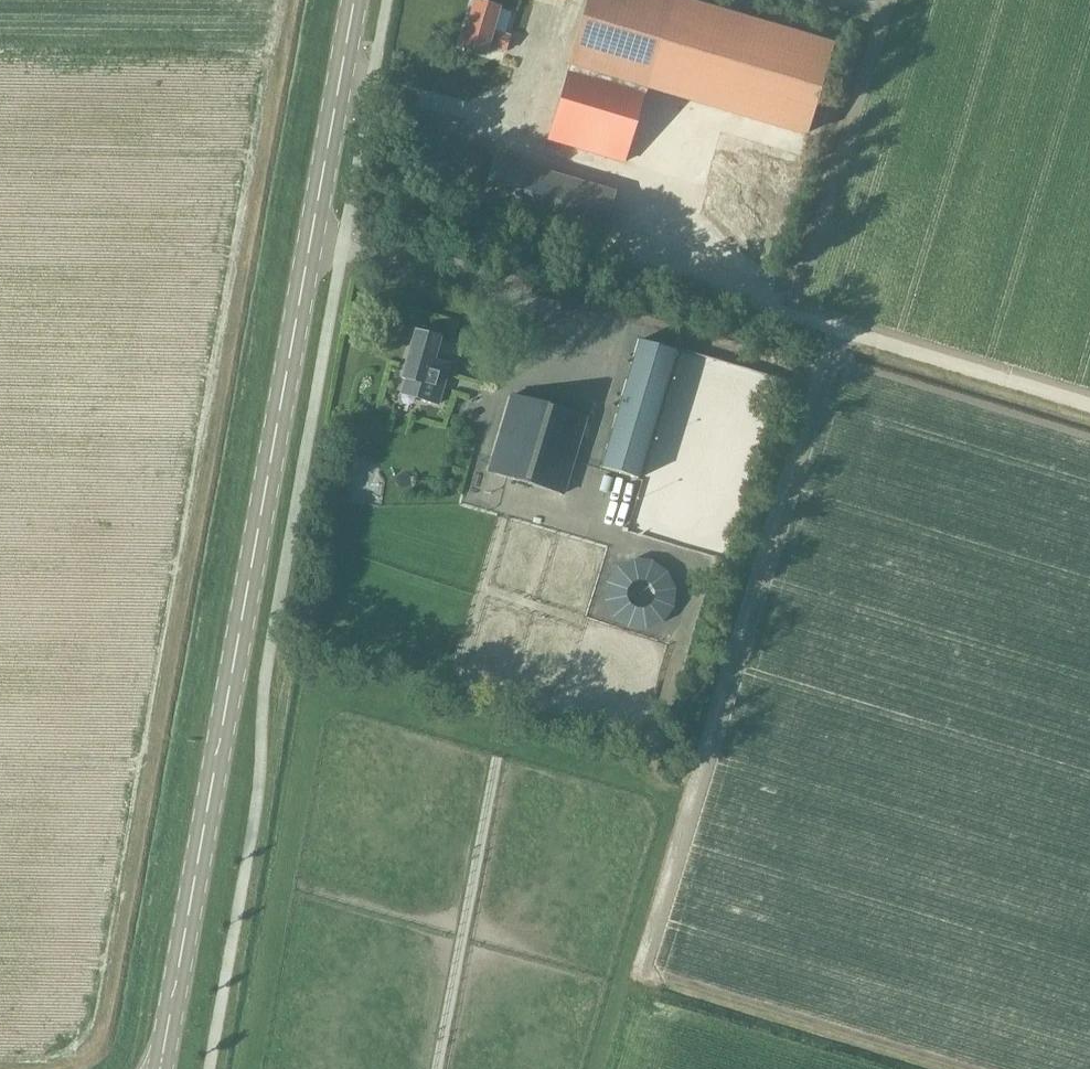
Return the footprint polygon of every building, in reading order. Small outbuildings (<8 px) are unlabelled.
[(648,87),(674,0),(673,0),(590,0),(548,140),(625,163),(648,87)] [(674,0),(648,87),(806,135),(832,48),(674,0)] [(506,52),(511,38),(493,32),(501,8),(476,1),(462,47),(487,55),(489,47),(506,52)] [(558,297),(561,283),(548,280),(545,294),(558,297)] [(416,332),(402,378),(405,379),(403,388),(419,392),(417,399),(438,405),(450,366),(434,361),(441,339),(436,338),(438,333),(421,328),(420,333),(416,332)] [(638,341),(601,469),(638,479),(675,351),(638,341)] [(564,494),(586,419),(511,397),(489,473),(564,494)]
